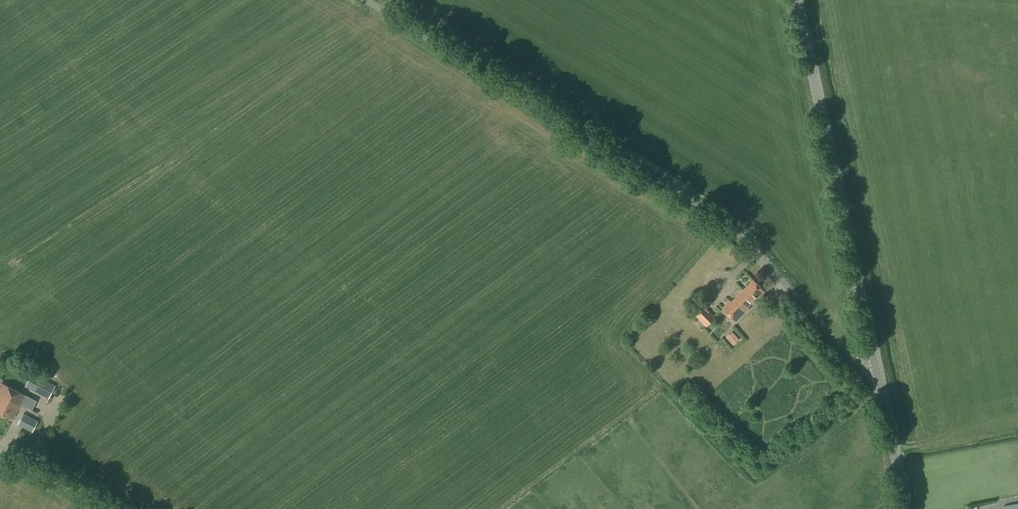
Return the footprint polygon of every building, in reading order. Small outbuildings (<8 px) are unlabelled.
[(747,307),(764,291),(753,280),(732,301),(731,300),(722,309),(735,322),(749,309),(747,307)] [(707,328),(716,319),(707,308),(713,302),(706,295),(691,312),(707,328)] [(733,345),(740,339),(732,331),(726,337),(733,345)] [(48,399),(55,386),(38,377),(31,391),(48,399)] [(25,396),(1,383),(0,385),(0,388),(0,389),(0,414),(12,419),(21,401),(22,402),(25,396)] [(18,422),(24,425),(32,430),(38,421),(29,416),(23,413),(18,422)]
